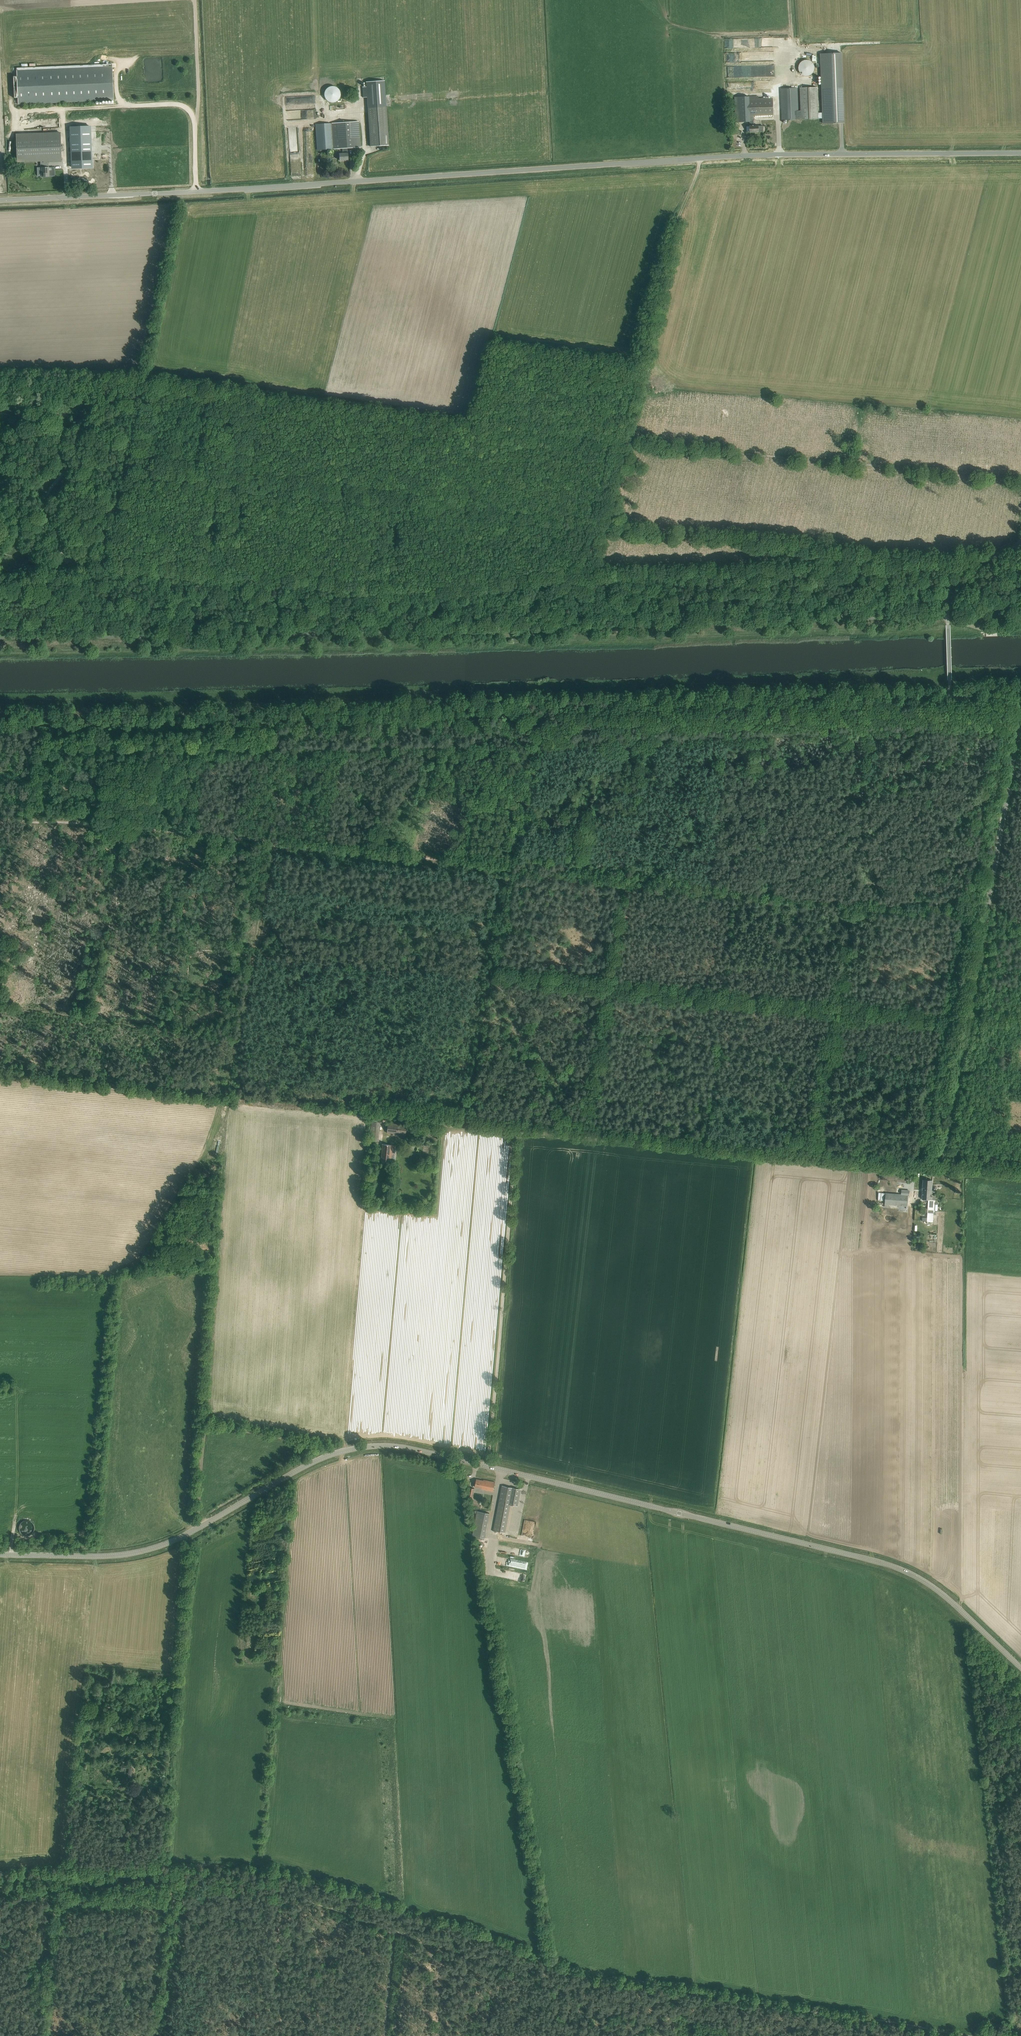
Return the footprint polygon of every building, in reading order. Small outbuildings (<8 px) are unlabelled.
[(844,123),(842,67),(841,53),(821,54),(822,87),(824,113),(818,113),(818,118),(823,118),(823,123),(844,123)] [(815,69),(815,67),(814,65),(813,64),(812,62),(810,61),(809,60),(807,60),(805,60),(803,60),(802,60),(800,61),(799,62),(798,64),(797,66),(796,68),(796,69),(796,71),(797,73),(798,74),(799,76),(800,77),(803,78),(805,78),(806,78),(808,78),(810,78),(811,77),(812,76),(813,74),(814,73),(815,71),(815,69)] [(17,76),(13,76),(14,98),(18,98),(18,104),(114,100),(112,64),(17,68),(17,76)] [(367,87),(363,87),(363,98),(367,97),(368,107),(370,146),(389,145),(386,106),(384,81),(366,82),(367,87)] [(818,118),(818,114),(817,87),(800,88),(801,111),(798,111),(797,88),(781,89),(782,120),(818,119),(818,118)] [(341,97),(340,95),(340,93),(339,92),(338,91),(337,90),(335,89),(334,89),(332,89),(330,89),(329,90),(327,91),(326,92),(325,93),(325,95),(325,96),(324,97),(325,99),(325,100),(326,102),(327,103),(328,104),(330,105),(331,105),(333,105),(334,105),(336,105),(337,104),(338,103),(339,102),(340,100),(341,99),(341,97)] [(749,96),(735,96),(735,117),(736,122),(750,122),(750,126),(746,126),(747,131),(750,131),(750,132),(759,132),(759,131),(763,131),(763,125),(758,125),(754,126),(754,120),(754,116),(774,115),(773,98),(758,98),(750,99),(749,96)] [(360,136),(356,136),(355,121),(316,124),(317,150),(343,148),(343,153),(339,153),(339,152),(336,153),(337,159),(340,158),(340,160),(348,160),(348,153),(347,153),(347,148),(360,147),(360,136)] [(92,132),(71,132),(73,173),(93,172),(92,132)] [(61,133),(16,135),(17,161),(41,161),(41,167),(37,168),(38,176),(42,176),(49,176),(49,167),(48,162),(62,161),(61,133)] [(370,1140),(378,1141),(379,1122),(371,1122),(370,1140)] [(388,1123),(387,1132),(393,1133),(393,1135),(396,1136),(396,1135),(401,1136),(401,1137),(405,1137),(406,1126),(401,1125),(388,1123)] [(381,1160),(394,1161),(395,1145),(382,1144),(381,1160)] [(923,1185),(922,1199),(929,1199),(932,1199),(935,1200),(935,1195),(932,1195),(933,1190),(932,1190),(932,1180),(923,1180),(923,1185)] [(885,1204),(907,1206),(908,1195),(909,1195),(909,1191),(902,1190),(901,1194),(886,1193),(886,1194),(879,1193),(878,1200),(885,1201),(885,1204)] [(932,1199),(929,1199),(927,1221),(933,1221),(934,1212),(935,1212),(935,1200),(932,1199)] [(482,1489),(493,1491),(495,1482),(483,1480),(476,1479),(475,1487),(482,1488),(482,1489)] [(493,1530),(505,1533),(511,1505),(517,1506),(520,1489),(502,1485),(493,1530)] [(472,1535),(485,1538),(490,1513),(477,1511),(472,1535)] [(527,1555),(528,1550),(511,1548),(510,1555),(524,1556),(524,1555),(527,1555)] [(527,1562),(504,1558),(503,1565),(526,1569),(527,1562)]
